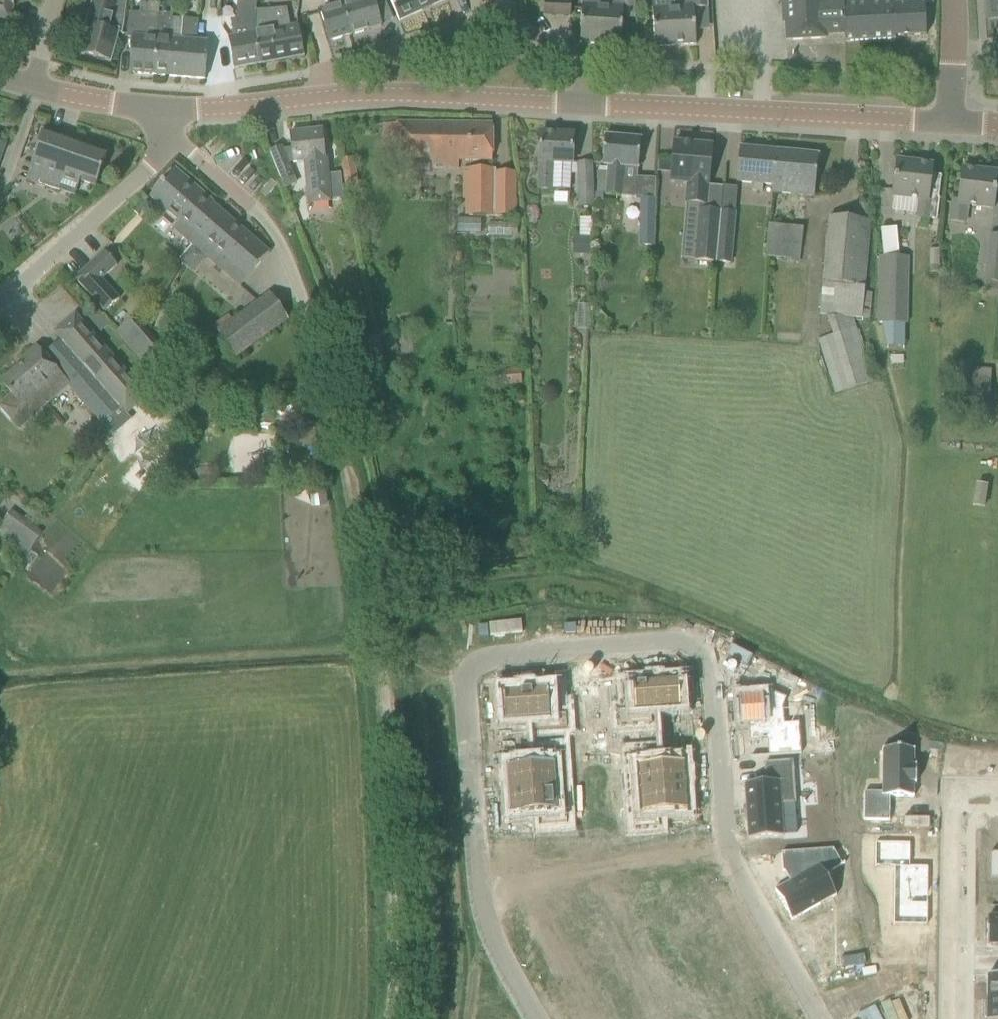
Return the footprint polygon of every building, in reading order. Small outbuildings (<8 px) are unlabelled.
[(14,0),(0,0),(0,19),(10,21),(14,0)] [(83,54),(85,55),(96,58),(97,60),(103,62),(105,60),(107,61),(109,61),(114,42),(116,32),(122,34),(127,0),(115,0),(114,3),(104,0),(97,0),(90,27),(83,54)] [(321,11),(324,22),(330,41),(355,34),(346,4),(344,4),(343,0),(328,0),(331,8),(321,11)] [(344,4),(346,4),(355,34),(381,26),(380,22),(393,18),(386,3),(385,0),(343,0),(344,4)] [(399,20),(444,0),(390,0),(399,20)] [(562,0),(544,0),(544,15),(570,16),(571,0),(562,0)] [(583,4),(582,4),(580,43),(621,45),(623,0),(583,0),(583,4)] [(653,9),(652,9),(655,47),(696,45),(694,9),(708,8),(707,0),(653,0),(653,9)] [(785,20),(786,40),(826,38),(826,34),(844,33),(843,0),(784,0),(785,20)] [(844,33),(845,42),(896,39),(895,36),(926,35),(924,3),(904,4),(894,5),(893,0),(843,0),(844,33)] [(988,19),(997,18),(997,0),(986,0),(988,19)] [(257,10),(255,33),(261,64),(269,63),(303,56),(300,37),(297,25),(291,26),(287,7),(259,10),(257,10)] [(155,75),(159,17),(159,13),(128,11),(127,37),(132,37),(129,73),(154,75),(155,75)] [(167,76),(170,39),(171,39),(173,18),(167,17),(167,13),(163,13),(162,17),(159,17),(155,75),(167,76)] [(181,40),(171,39),(170,39),(167,76),(205,79),(208,42),(195,41),(196,21),(182,20),(181,40)] [(235,36),(228,38),(230,49),(234,69),(261,64),(255,33),(235,36)] [(396,158),(430,158),(430,169),(459,170),(460,159),(491,159),(492,125),(397,123),(383,123),(381,155),(384,155),(383,162),(392,162),(392,156),(396,156),(396,158)] [(329,199),(328,192),(345,190),(343,177),(327,178),(322,129),(290,132),(291,147),(283,148),(282,146),(269,151),(282,181),(294,176),(289,163),(294,161),(306,160),(310,201),(329,199)] [(57,189),(61,179),(78,185),(80,180),(96,186),(108,153),(73,141),(43,130),(26,179),(57,189)] [(578,163),(572,163),(573,134),(540,133),(539,153),(539,162),(538,190),(552,190),(552,189),(570,189),(571,173),(579,173),(578,163)] [(635,197),(637,168),(638,168),(641,138),(605,135),(602,165),(608,165),(605,195),(621,196),(621,195),(635,197)] [(708,185),(712,145),(674,141),(670,182),(686,183),(684,203),(706,205),(708,185)] [(775,192),(779,151),(739,147),(736,182),(753,183),(752,191),(762,192),(763,184),(773,185),(772,192),(775,192)] [(818,155),(779,151),(775,192),(814,196),(818,155)] [(941,175),(931,174),(932,165),(897,160),(892,196),(918,199),(916,216),(937,218),(939,197),(938,197),(941,175)] [(592,162),(578,163),(579,173),(580,208),(593,208),(592,162)] [(173,229),(191,245),(198,237),(221,210),(212,202),(213,201),(174,168),(150,196),(179,221),(173,229)] [(967,205),(993,208),(997,173),(962,168),(958,200),(953,199),(950,220),(965,222),(967,205)] [(515,200),(515,172),(494,172),(494,170),(464,170),(464,198),(468,198),(467,215),(515,216),(515,200)] [(642,198),(640,246),(654,246),(655,199),(642,198)] [(694,260),(718,263),(722,211),(699,209),(694,260)] [(269,252),(221,210),(198,237),(191,245),(239,286),(245,278),(256,267),(269,252)] [(731,264),(736,212),(722,211),(718,263),(731,264)] [(577,216),(577,252),(592,252),(592,216),(577,216)] [(864,292),(871,221),(829,217),(820,313),(869,318),(872,293),(864,292)] [(800,263),(804,228),(769,224),(765,255),(792,258),(791,262),(800,263)] [(984,281),(997,283),(997,234),(990,233),(984,281)] [(101,279),(117,264),(104,251),(75,278),(105,311),(119,299),(101,279)] [(880,257),(879,323),(882,323),(904,324),(906,324),(908,257),(899,257),(883,257),(880,257)] [(236,359),(287,321),(268,294),(231,321),(227,316),(212,327),(236,359)] [(2,407),(19,427),(46,403),(34,390),(56,371),(103,424),(121,407),(126,413),(146,395),(74,314),(55,332),(61,339),(43,355),(37,348),(24,359),(26,361),(1,382),(14,397),(2,407)] [(115,331),(151,373),(171,356),(134,314),(115,331)] [(871,381),(855,328),(852,318),(827,316),(833,335),(818,339),(835,393),(871,381)] [(989,419),(992,369),(966,368),(963,417),(989,419)] [(12,509),(0,525),(0,530),(29,551),(43,532),(12,509)] [(625,709),(618,710),(619,724),(652,722),(651,709),(680,707),(678,680),(663,681),(662,678),(646,679),(647,682),(623,684),(625,709)] [(518,691),(502,692),(504,720),(533,717),(534,730),(566,728),(565,714),(559,714),(557,688),(533,690),(533,687),(517,688),(518,691)] [(761,696),(738,698),(741,727),(748,726),(750,743),(768,742),(769,756),(801,754),(799,722),(784,723),(783,708),(786,700),(764,690),(761,696)] [(834,740),(819,741),(820,752),(835,751),(834,740)] [(868,792),(868,820),(889,821),(890,796),(896,796),(896,797),(899,797),(899,796),(914,797),(914,795),(913,795),(913,783),(914,783),(916,783),(916,779),(914,779),(915,770),(916,770),(916,765),(915,765),(915,766),(913,766),(913,750),(914,750),(914,749),(900,749),(900,748),(896,748),(896,749),(882,748),(882,750),(883,750),(882,792),(868,792)] [(508,771),(505,771),(506,787),(509,786),(509,790),(564,786),(561,749),(536,750),(537,763),(507,765),(508,771)] [(654,751),(628,753),(630,790),(685,786),(685,783),(688,783),(687,767),(684,767),(684,762),(655,764),(654,751)] [(766,782),(744,783),(748,839),(783,836),(781,804),(795,803),(792,761),(765,763),(766,782)] [(564,786),(509,790),(511,814),(540,812),(541,825),(567,823),(564,786)] [(685,786),(630,790),(633,827),(659,825),(658,813),(687,810),(685,786)] [(590,822),(541,825),(542,835),(591,832),(590,822)] [(874,842),(874,867),(893,868),(892,925),(891,925),(891,926),(929,926),(929,925),(928,925),(928,920),(928,870),(928,867),(930,867),(930,866),(910,866),(910,842),(874,842)] [(798,876),(775,889),(792,920),(836,895),(825,874),(841,865),(833,849),(781,852),(783,871),(795,870),(798,876)] [(986,945),(997,946),(997,918),(987,918),(986,945)] [(987,999),(997,999),(997,975),(987,975),(987,999)] [(984,1018),(987,1018),(997,1018),(997,999),(987,999),(987,1002),(984,1002),(984,1018)]
